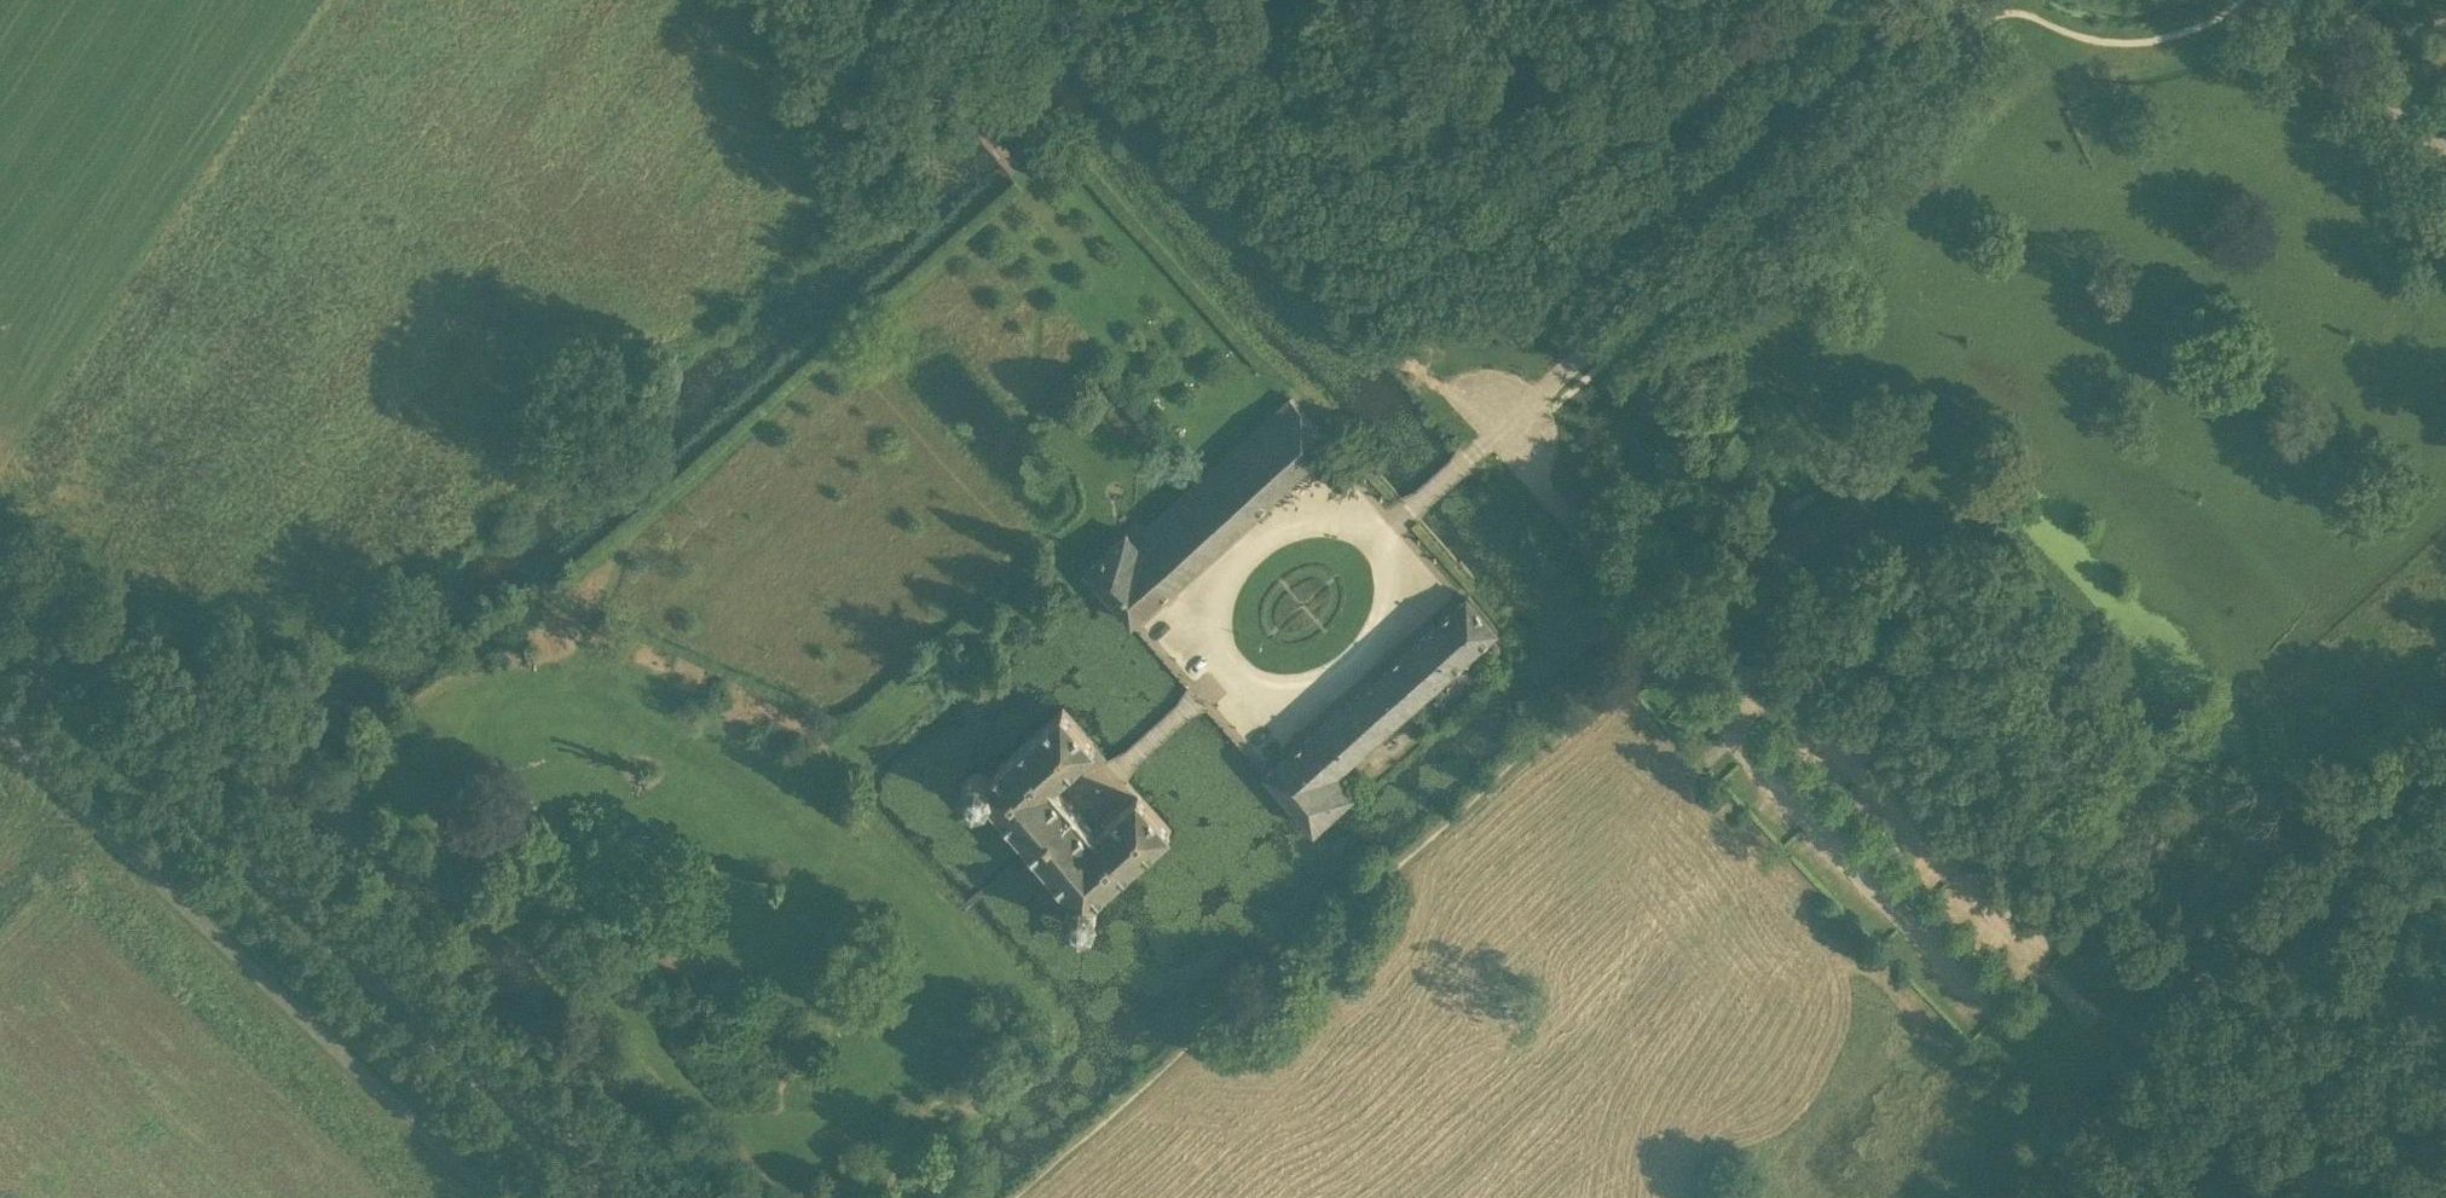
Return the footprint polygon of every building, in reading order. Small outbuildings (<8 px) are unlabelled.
[(1300,409),(1200,499),(1232,534),(1332,445),(1300,409)] [(1132,624),(1232,534),(1200,499),(1144,549),(1127,531),(1083,570),(1132,624)] [(1780,533),(1783,537),(1795,554),(1808,544),(1793,524),(1780,533)] [(1463,598),(1400,654),(1430,687),(1498,627),(1468,593),(1463,598)] [(1430,687),(1400,654),(1333,713),(1364,747),(1430,687)] [(975,807),(988,804),(990,800),(1031,850),(1071,899),(1069,900),(1063,912),(1068,926),(1081,931),(1094,926),(1100,914),(1095,900),(1170,832),(1138,796),(1097,832),(1054,785),(1096,748),(1063,711),(989,777),(979,772),(966,776),(959,787),(962,801),(975,807)] [(1339,769),(1364,747),(1333,713),(1266,774),(1314,828),(1357,789),(1339,769)]
